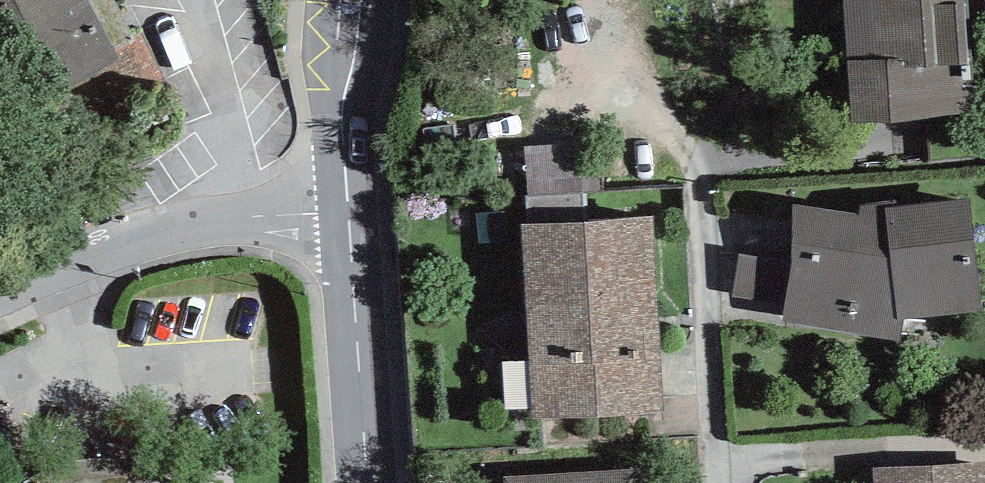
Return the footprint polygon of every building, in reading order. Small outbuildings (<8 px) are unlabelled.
[(118,39),(98,0),(0,0),(0,75),(9,94),(118,39)] [(862,117),(984,111),(984,62),(982,0),(856,0),(862,117)] [(596,208),(594,154),(532,157),(534,211),(596,208)] [(801,215),(804,331),(984,326),(984,319),(982,210),(801,215)] [(655,219),(528,223),(535,429),(663,424),(655,219)] [(796,235),(742,233),(739,309),(793,311),(796,235)]
